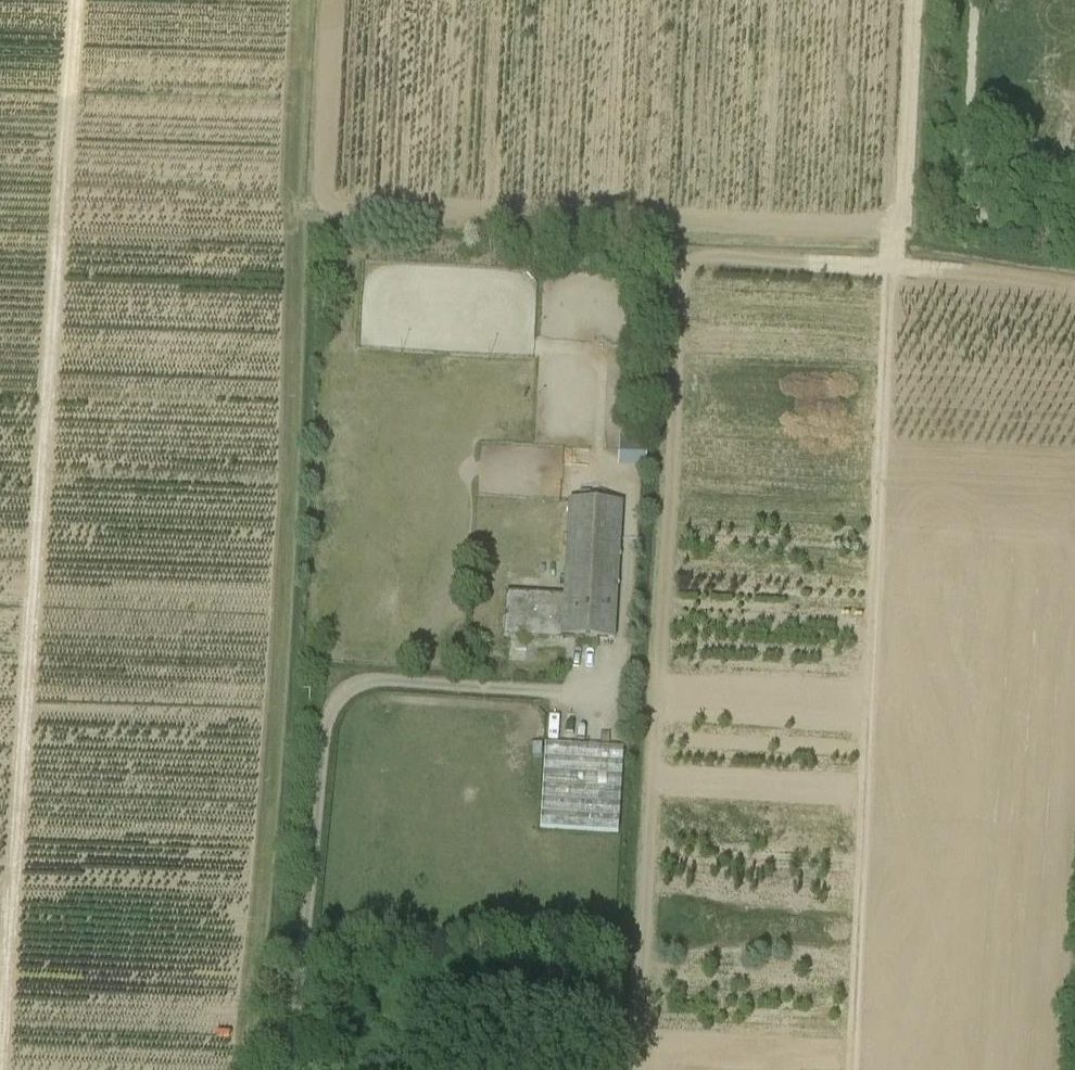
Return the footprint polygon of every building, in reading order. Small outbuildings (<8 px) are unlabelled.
[(572,641),(573,637),(614,640),(622,504),(568,501),(563,596),(506,593),(504,637),(572,641)] [(544,744),(539,827),(618,832),(623,750),(544,744)]
